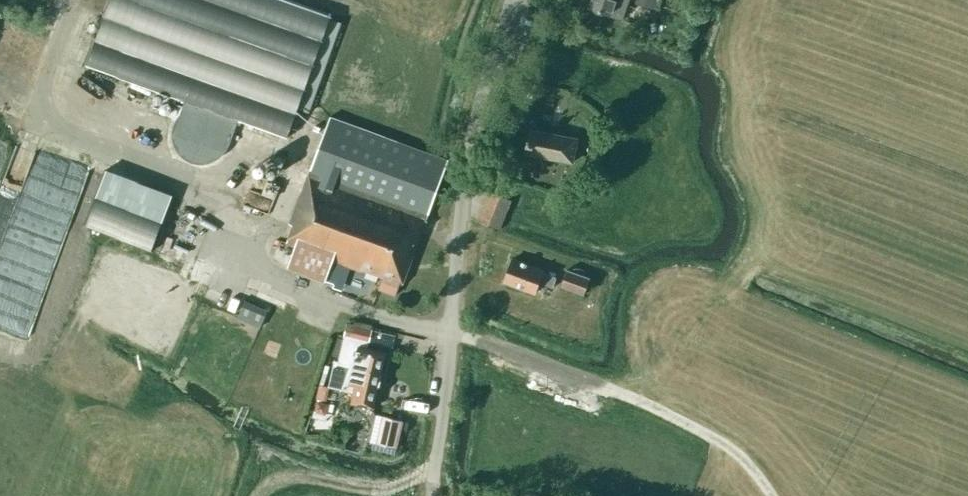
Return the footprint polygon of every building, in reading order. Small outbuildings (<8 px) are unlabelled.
[(85,62),(187,99),(196,77),(296,114),(332,15),(290,0),(107,0),(85,62)] [(628,0),(591,0),(588,7),(622,18),(628,0)] [(635,3),(652,9),(653,6),(658,8),(661,0),(636,0),(635,3)] [(295,245),(287,265),(334,283),(340,263),(361,271),(362,269),(382,276),(378,288),(395,294),(399,284),(401,285),(448,160),(330,116),(289,223),(293,225),(287,242),(295,245)] [(572,162),(578,138),(530,129),(528,138),(527,144),(524,153),(572,162)] [(498,230),(511,199),(489,190),(476,221),(498,230)] [(93,200),(83,231),(155,254),(165,222),(93,200)] [(19,298),(31,250),(0,243),(0,293),(19,298)] [(554,286),(557,276),(543,271),(544,268),(512,258),(504,281),(536,292),(538,286),(543,287),(544,283),(554,286)] [(584,293),(590,277),(566,269),(561,285),(584,293)] [(247,300),(237,318),(260,331),(271,313),(247,300)] [(331,377),(329,386),(354,392),(351,402),(373,407),(386,352),(367,347),(369,341),(372,329),(346,323),(344,335),(338,361),(334,360),(330,377),(331,377)] [(328,393),(329,386),(330,377),(321,375),(318,391),(328,393)] [(330,404),(317,400),(312,417),(326,420),(330,404)] [(402,420),(383,416),(376,443),(396,447),(402,420)]
